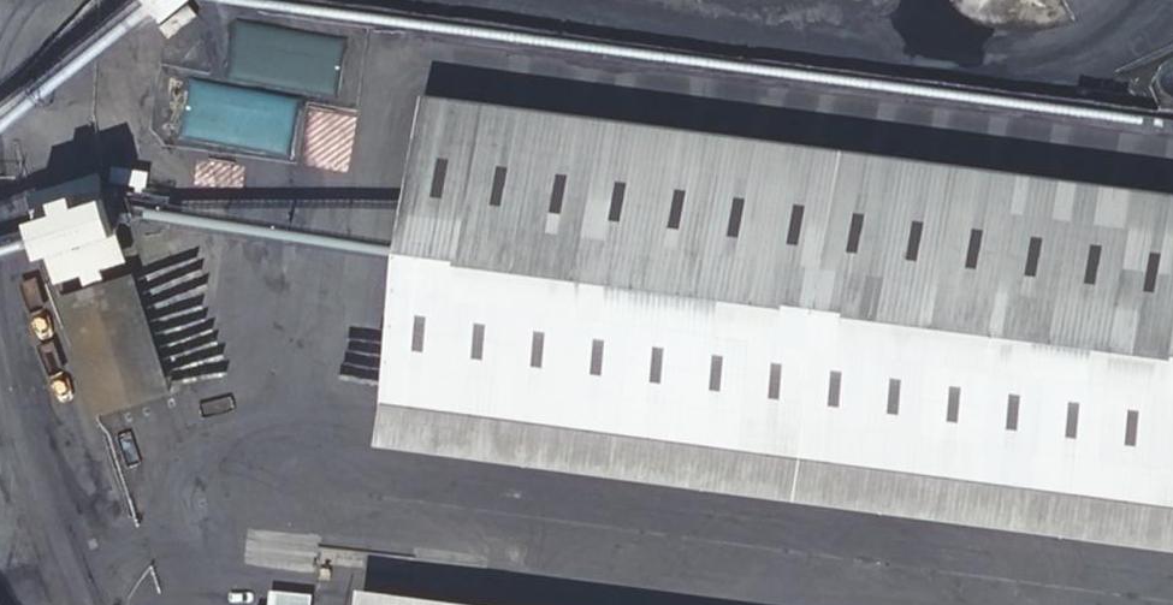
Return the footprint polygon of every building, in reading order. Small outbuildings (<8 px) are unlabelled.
[(177,21),(199,0),(157,0),(177,21)] [(225,17),(219,84),(362,96),(370,9),(285,2),(283,21),(225,17)] [(297,153),(303,95),(161,79),(154,138),(297,153)] [(423,90),(375,445),(1172,552),(1172,191),(423,90)] [(106,168),(30,192),(95,419),(174,391),(106,168)] [(360,587),(358,604),(499,604),(360,587)] [(313,598),(254,594),(254,604),(312,604),(313,598)]
